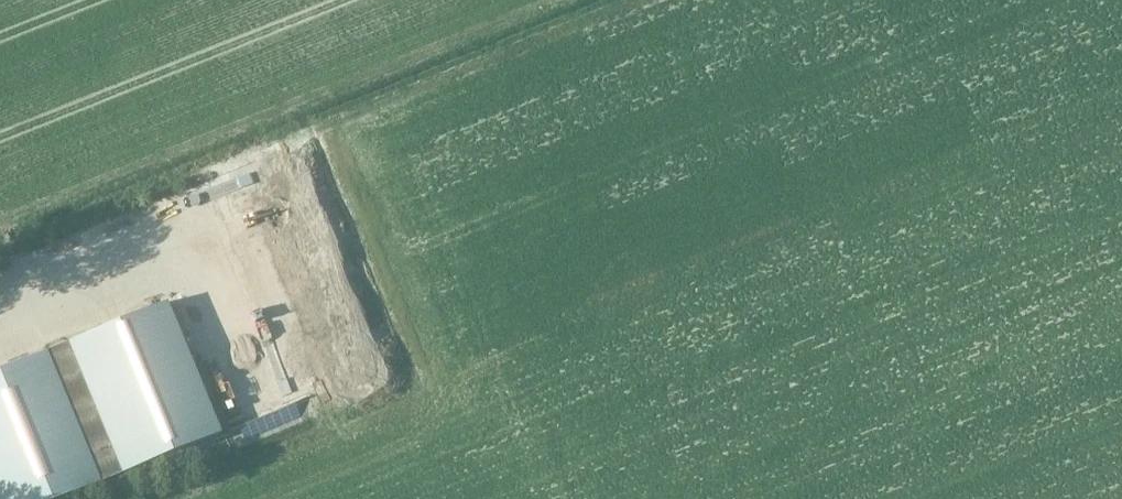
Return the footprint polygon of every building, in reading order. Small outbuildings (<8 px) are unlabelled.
[(91,225),(112,225),(112,214),(91,214),(91,225)] [(164,302),(67,342),(121,473),(219,432),(164,302)] [(0,370),(0,498),(57,498),(102,481),(48,350),(0,370)]
